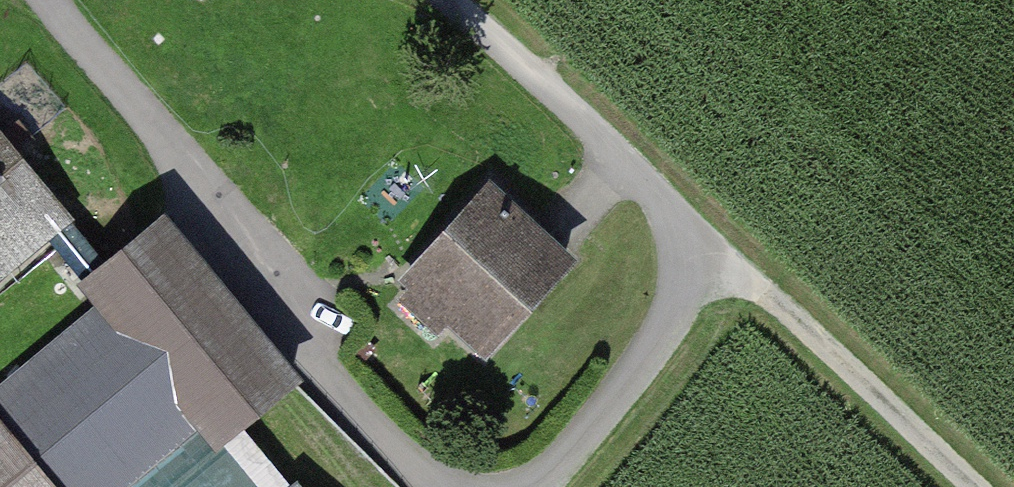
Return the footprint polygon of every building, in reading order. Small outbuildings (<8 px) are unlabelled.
[(100,253),(0,137),(0,285),(37,253),(63,284),(100,253)] [(570,278),(479,189),(392,279),(482,367),(570,278)] [(285,372),(147,212),(100,253),(63,284),(81,305),(189,430),(201,444),(238,413),(285,372)] [(81,305),(0,374),(0,486),(122,486),(189,430),(81,305)] [(201,444),(238,486),(302,486),(238,413),(201,444)]
